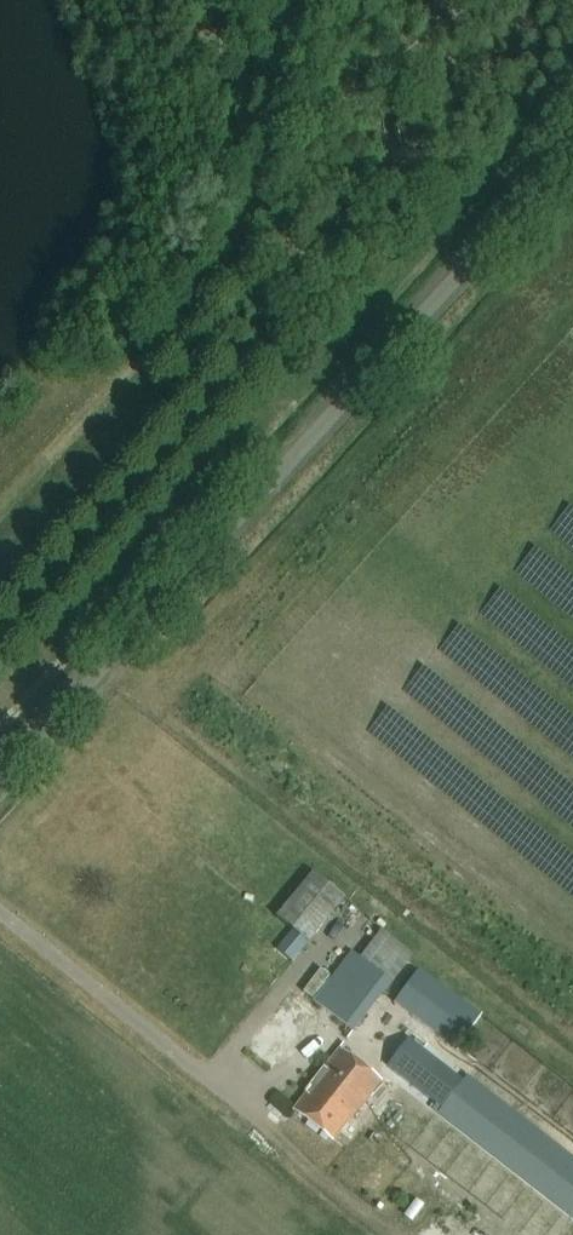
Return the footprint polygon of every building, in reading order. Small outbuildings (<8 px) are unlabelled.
[(294,963),(309,944),(293,931),(278,950),(294,963)] [(353,1034),(391,987),(352,955),(314,1002),(353,1034)] [(457,1051),(482,1016),(420,971),(394,1006),(457,1051)] [(420,1030),(412,1040),(389,1069),(396,1074),(389,1082),(437,1120),(439,1118),(446,1124),(446,1118),(478,1078),(472,1074),(474,1073),(420,1030)] [(294,1111),(334,1142),(380,1084),(339,1052),(294,1111)] [(429,1164),(453,1135),(436,1121),(412,1151),(429,1164)]
